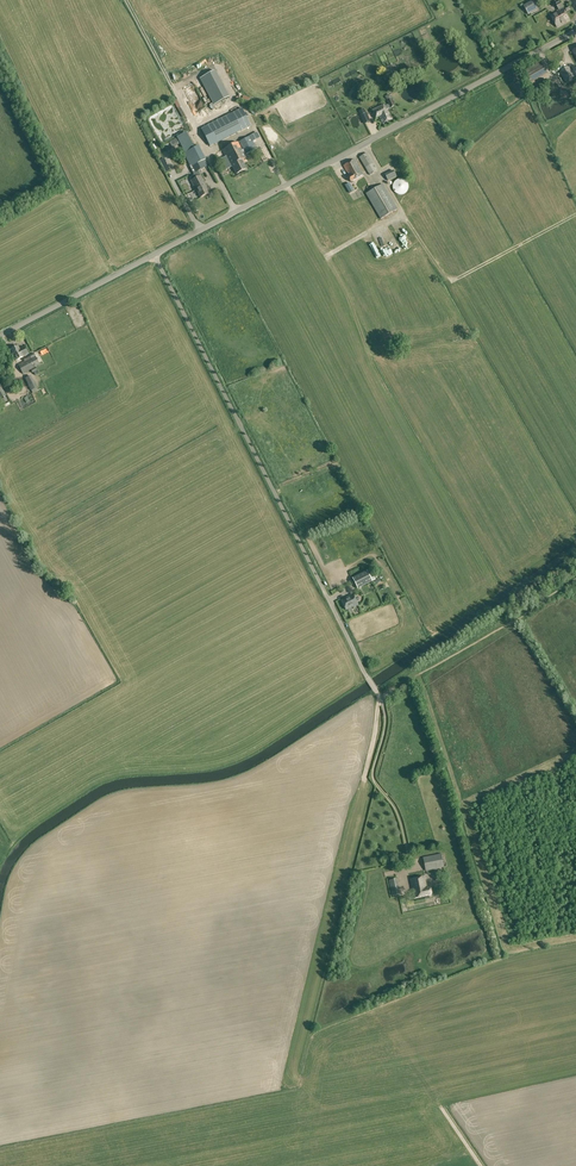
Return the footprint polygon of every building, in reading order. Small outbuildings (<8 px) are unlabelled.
[(570,21),(563,8),(564,8),(561,1),(556,4),(560,11),(551,16),(557,27),(570,21)] [(534,2),(524,7),(528,14),(538,9),(534,2)] [(541,61),(522,72),(523,74),(528,84),(547,73),(542,63),(541,61)] [(385,75),(388,80),(396,75),(391,67),(383,71),(385,75)] [(566,82),(575,77),(569,67),(560,72),(566,82)] [(200,78),(214,104),(229,96),(215,70),(200,78)] [(195,104),(199,102),(196,94),(188,98),(193,109),(196,107),(195,104)] [(390,95),(386,97),(390,108),(395,106),(390,95)] [(392,119),(387,109),(389,108),(388,105),(385,106),(385,104),(381,106),(372,110),(376,118),(379,117),(382,124),(392,119)] [(159,137),(183,126),(179,118),(177,118),(171,105),(149,115),(159,137)] [(201,129),(210,146),(251,126),(242,108),(201,129)] [(364,110),(360,112),(361,115),(360,115),(364,124),(370,121),(366,112),(365,113),(364,110)] [(176,136),(168,140),(170,146),(178,142),(176,136)] [(256,149),(250,136),(239,142),(246,155),(256,149)] [(231,167),(232,166),(236,174),(246,169),(242,160),(246,158),(238,143),(223,150),(231,167)] [(204,160),(206,159),(199,146),(184,153),(190,166),(190,167),(197,164),(204,160)] [(397,147),(377,157),(381,165),(401,155),(397,147)] [(367,153),(359,157),(369,175),(377,171),(367,153)] [(194,173),(195,173),(198,171),(207,166),(204,160),(197,164),(190,167),(194,173)] [(348,176),(351,182),(363,175),(355,160),(343,166),(349,176),(348,176)] [(195,173),(196,175),(195,176),(196,178),(191,181),(196,190),(197,190),(200,197),(209,193),(205,186),(206,185),(198,171),(195,173)] [(385,175),(387,181),(396,177),(394,171),(385,175)] [(407,190),(408,187),(408,184),(406,181),(404,180),(401,179),(398,179),(396,181),(394,183),(393,185),(393,188),(394,190),(395,192),(397,194),(400,194),(402,194),(404,194),(406,193),(407,190)] [(349,183),(345,185),(350,193),(354,191),(349,183)] [(383,184),(366,194),(380,219),(397,209),(383,184)] [(404,230),(398,232),(403,246),(410,244),(404,230)] [(18,346),(11,349),(13,353),(16,360),(23,357),(23,356),(28,354),(24,347),(19,349),(18,346)] [(23,358),(25,362),(18,365),(23,374),(31,370),(32,373),(34,372),(35,375),(39,373),(36,367),(40,365),(36,356),(34,353),(23,358)] [(31,390),(36,388),(37,387),(31,375),(25,378),(31,390)] [(358,589),(376,580),(375,578),(373,574),(370,569),(353,578),(358,589)] [(353,594),(347,597),(348,598),(342,601),(346,610),(348,609),(349,612),(353,610),(351,607),(353,606),(353,607),(358,604),(353,594)] [(423,858),(425,871),(444,867),(442,855),(423,858)] [(426,889),(424,876),(411,879),(415,898),(432,894),(430,888),(426,889)] [(400,895),(396,879),(388,881),(391,896),(400,895)]
